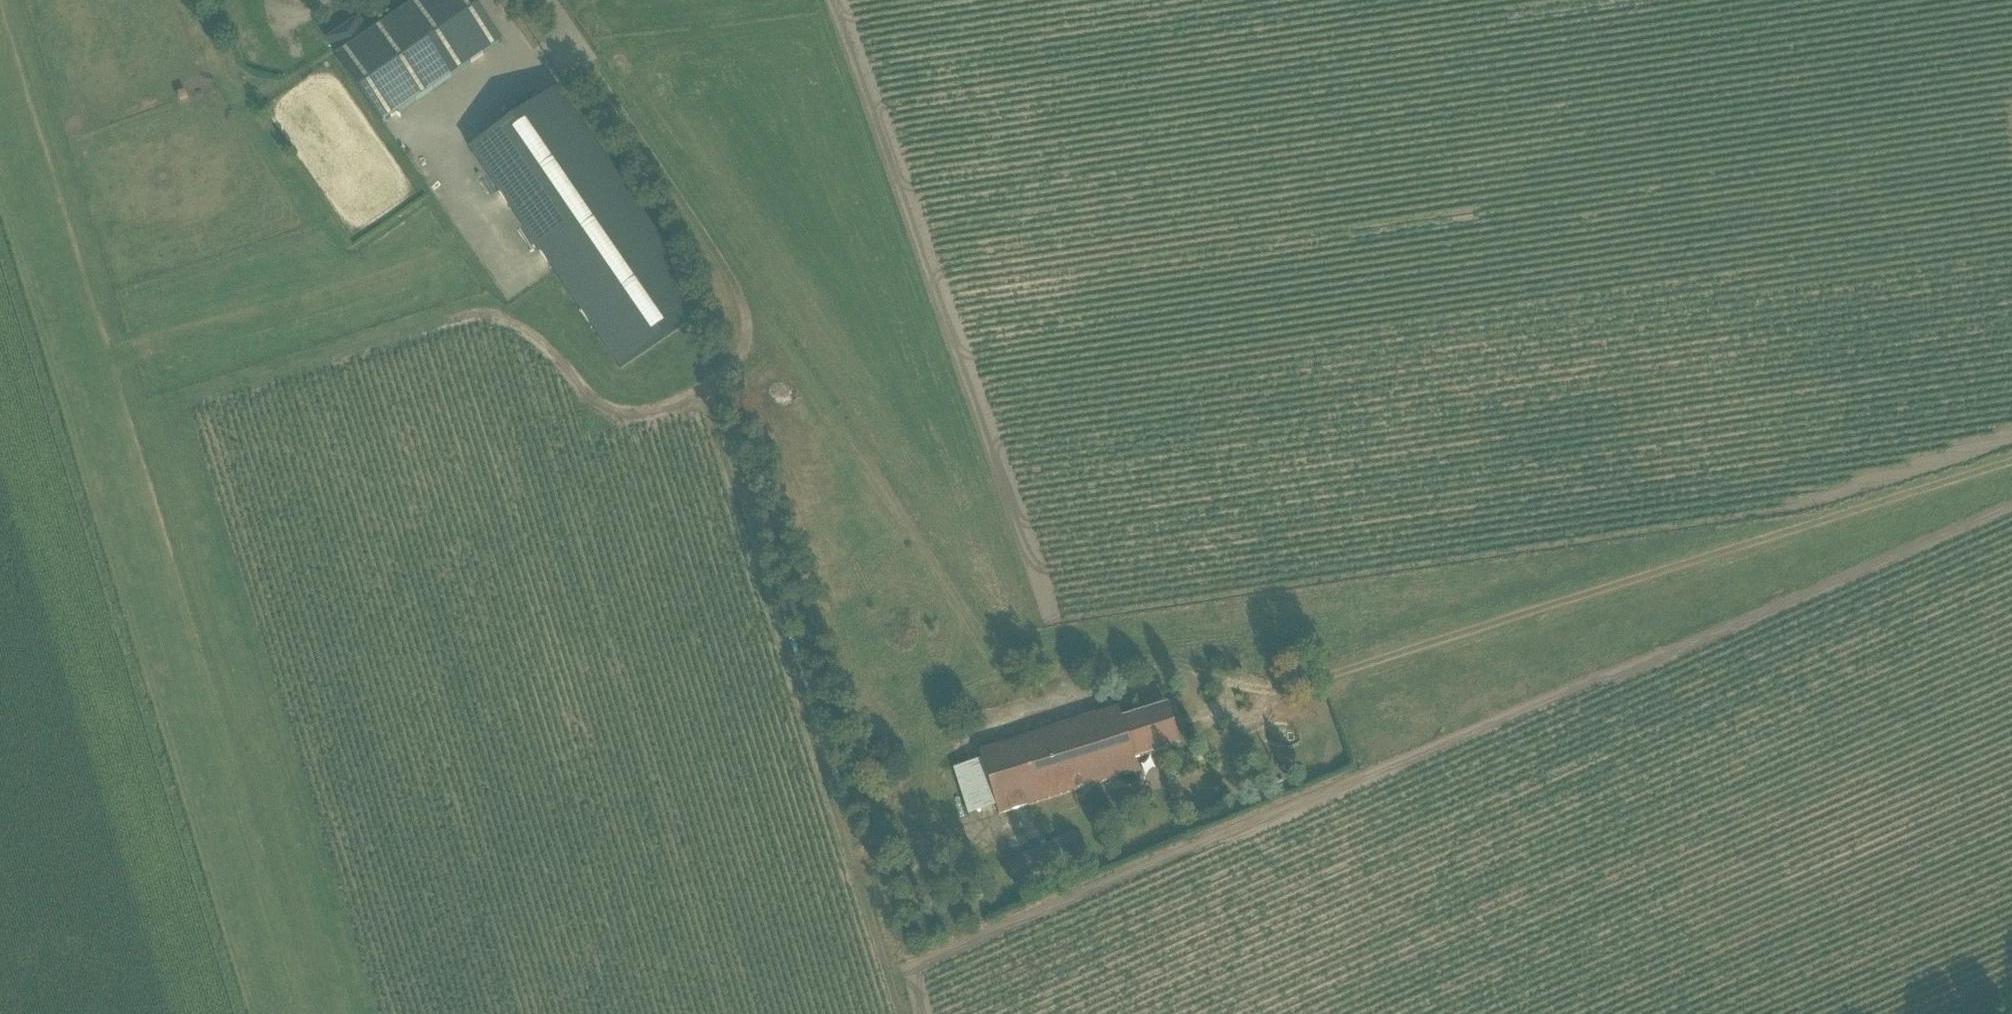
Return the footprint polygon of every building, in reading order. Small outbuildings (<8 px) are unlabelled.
[(348,74),(383,125),(502,43),(472,0),(422,0),(371,35),(359,19),(327,41),(339,57),(337,58),(348,74)] [(631,197),(564,98),(363,235),(431,334),(631,197)] [(968,816),(996,807),(999,815),(1138,771),(1135,760),(1180,746),(1167,706),(1123,720),(1119,709),(980,753),(982,760),(953,770),(968,816)] [(1074,833),(1006,862),(1016,886),(1069,863),(1068,859),(1083,853),(1074,833)]
